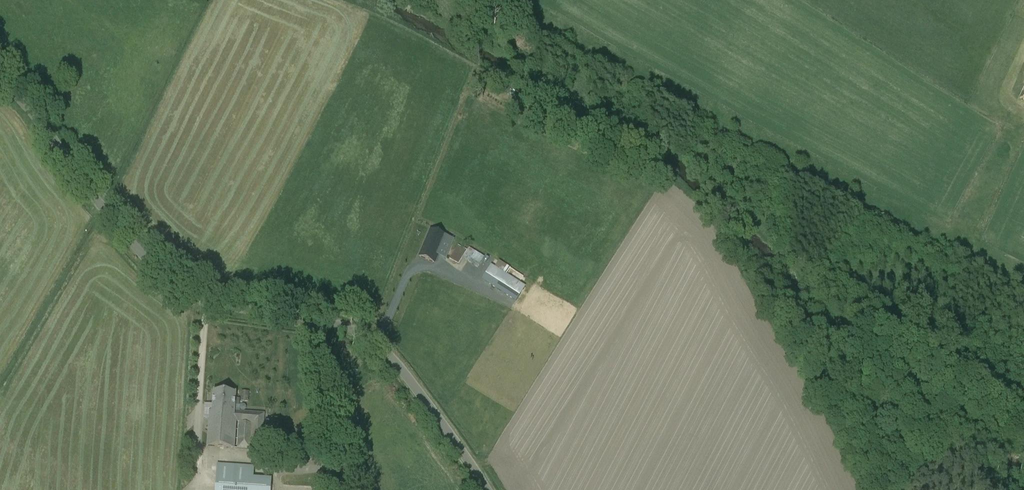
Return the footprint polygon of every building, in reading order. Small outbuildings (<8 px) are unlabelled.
[(420,257),(435,263),(438,254),(434,252),(441,234),(430,229),(420,257)] [(462,258),(477,267),(484,257),(469,248),(467,251),(458,245),(449,259),(458,265),(462,258)] [(482,280),(516,301),(525,287),(491,265),(482,280)] [(235,449),(236,422),(238,422),(237,449),(251,450),(262,451),(264,413),(240,412),(240,406),(239,406),(240,399),(235,399),(235,392),(214,391),(213,408),(205,407),(205,411),(210,412),(207,447),(235,449)] [(241,402),(248,402),(249,392),(241,391),(241,402)] [(254,466),(217,464),(216,489),(271,489),(272,479),(254,477),(254,466)]
